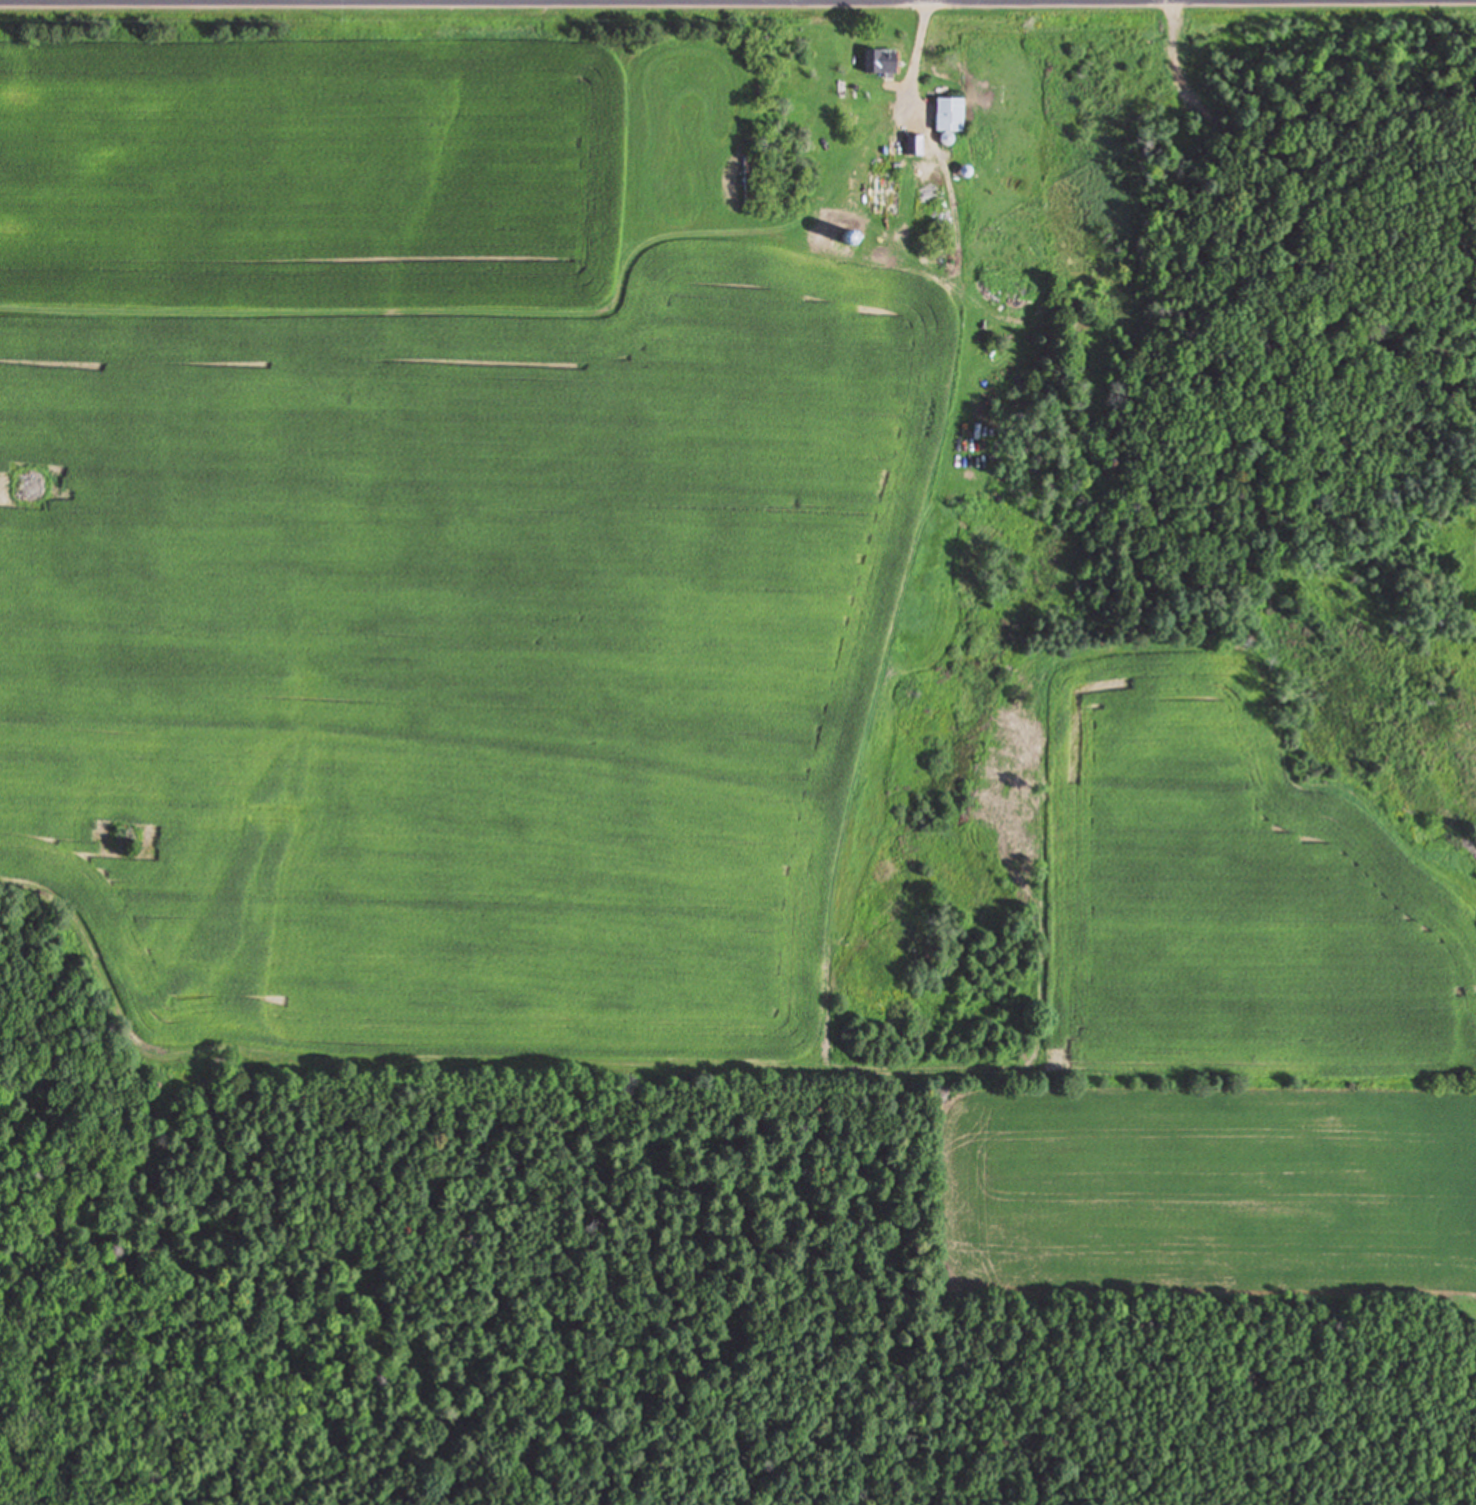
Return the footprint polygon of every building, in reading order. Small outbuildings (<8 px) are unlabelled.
[(864,50),(864,76),(894,76),(894,50),(864,50)] [(961,99),(931,99),(931,133),(961,133),(961,99)] [(903,155),(917,155),(917,148),(911,148),(911,140),(919,140),(919,138),(903,138),(903,155)]
